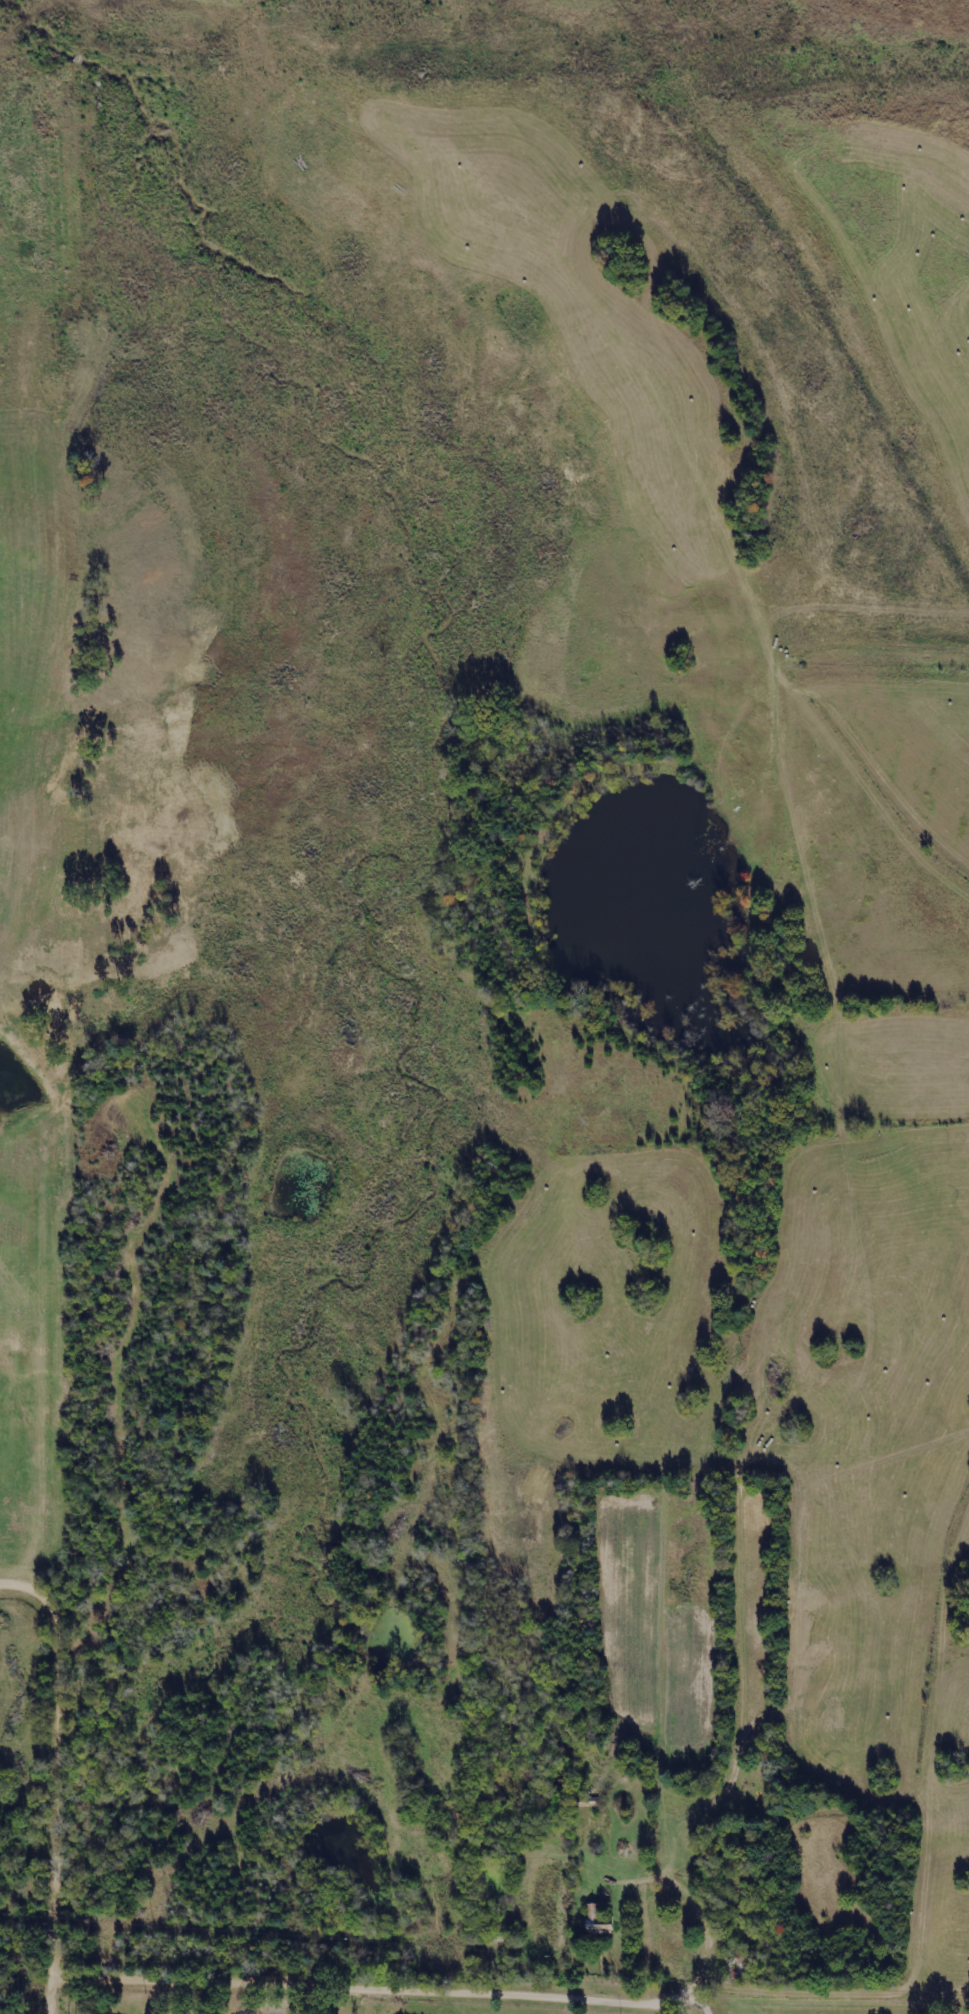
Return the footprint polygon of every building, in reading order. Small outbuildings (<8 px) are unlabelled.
[(590,1932),(616,1931),(616,1924),(602,1924),(601,1903),(589,1904),(590,1932)]
